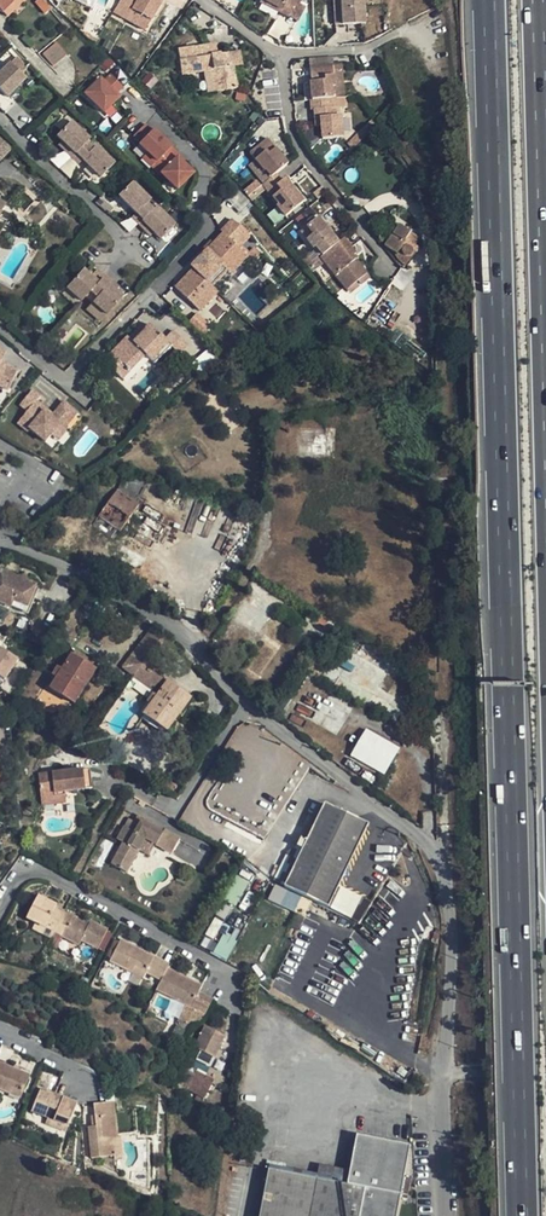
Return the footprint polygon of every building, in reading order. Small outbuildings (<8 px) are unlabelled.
[(2,13),(15,0),(0,0),(0,10),(2,13)] [(2,13),(7,17),(24,0),(15,0),(2,13)] [(113,12),(127,20),(133,11),(150,21),(162,0),(120,0),(113,12)] [(295,0),(260,0),(259,2),(287,17),(295,0)] [(298,0),(295,0),(287,17),(295,21),(304,3),(298,0)] [(335,22),(364,20),(363,0),(333,0),(335,22)] [(133,11),(127,20),(145,30),(150,21),(133,11)] [(53,66),(67,55),(56,42),(43,53),(53,66)] [(209,44),(178,50),(182,75),(212,71),(215,91),(236,87),(233,66),(241,64),(239,50),(211,55),(209,44)] [(15,55),(0,69),(0,108),(3,111),(4,110),(7,115),(15,107),(8,99),(20,88),(27,81),(22,76),(29,69),(17,58),(15,55)] [(310,58),(310,67),(333,65),(332,56),(310,58)] [(254,72),(260,66),(256,62),(250,68),(254,72)] [(313,100),(331,98),(336,98),(333,65),(310,67),(311,78),(314,77),(314,81),(311,82),(313,100)] [(342,65),(334,65),(336,98),(345,97),(342,65)] [(106,69),(84,94),(110,117),(118,108),(112,103),(126,88),(106,69)] [(212,71),(203,72),(206,92),(215,91),(212,71)] [(8,99),(15,107),(27,95),(20,88),(8,99)] [(347,107),(346,97),(345,97),(336,98),(331,98),(332,108),(335,108),(336,117),(341,116),(343,137),(353,136),(351,112),(345,112),(345,107),(347,107)] [(332,108),(331,98),(313,100),(311,100),(312,109),(315,109),(315,118),(321,118),(321,126),(323,139),(343,137),(341,116),(336,117),(335,108),(332,108)] [(375,117),(349,144),(376,118),(375,117)] [(378,123),(376,118),(349,144),(353,148),(378,123)] [(72,120),(57,134),(63,141),(68,147),(65,150),(78,163),(82,159),(84,157),(89,163),(88,165),(99,178),(113,164),(96,146),(92,149),(86,143),(90,139),(72,120)] [(147,151),(142,156),(176,190),(197,170),(148,121),(132,136),(147,151)] [(249,151),(251,152),(268,137),(267,136),(249,151)] [(12,148),(0,137),(0,160),(12,148)] [(262,183),(267,189),(279,178),(275,173),(288,162),(268,137),(251,152),(269,177),(262,183)] [(63,141),(59,144),(65,150),(68,147),(63,141)] [(279,178),(267,189),(278,202),(276,204),(285,215),(304,200),(284,177),(281,180),(279,178)] [(252,199),(265,189),(256,178),(244,189),(252,199)] [(149,200),(132,182),(118,195),(129,207),(131,205),(137,211),(135,213),(131,217),(144,231),(148,228),(153,233),(159,240),(174,225),(156,207),(152,210),(146,204),(149,200)] [(321,200),(319,197),(309,204),(311,207),(321,200)] [(309,223),(318,216),(311,207),(309,204),(300,211),(309,223)] [(309,223),(300,230),(316,250),(320,255),(324,261),(346,289),(347,288),(355,281),(358,279),(367,272),(353,255),(356,253),(342,238),(338,242),(318,216),(309,223)] [(197,269),(179,289),(198,306),(203,312),(221,292),(217,288),(211,283),(226,266),(233,273),(236,270),(250,256),(239,246),(249,235),(234,221),(224,231),(226,233),(212,249),(195,267),(197,269)] [(399,224),(385,246),(396,253),(410,231),(399,224)] [(150,237),(153,233),(148,228),(144,231),(150,237)] [(410,231),(396,253),(397,260),(403,265),(415,248),(413,245),(418,236),(410,231)] [(320,255),(316,250),(309,256),(308,255),(303,260),(307,265),(308,265),(320,255)] [(320,255),(308,265),(312,271),(324,261),(320,255)] [(109,271),(101,264),(96,268),(94,271),(90,268),(86,264),(69,282),(85,298),(94,288),(109,271)] [(115,277),(109,271),(94,288),(99,293),(95,297),(109,310),(126,293),(119,286),(112,280),(115,277)] [(367,272),(358,279),(361,283),(370,276),(367,272)] [(115,277),(112,280),(119,286),(122,283),(115,277)] [(355,281),(347,288),(350,292),(358,285),(355,281)] [(384,297),(371,317),(384,326),(397,305),(384,297)] [(425,337),(424,314),(417,314),(417,337),(425,337)] [(123,343),(104,363),(124,381),(147,355),(156,364),(172,346),(180,353),(189,344),(175,330),(167,339),(151,325),(135,342),(129,348),(123,343)] [(129,337),(123,343),(129,348),(135,342),(129,337)] [(0,348),(0,387),(11,392),(20,373),(4,365),(10,354),(0,348)] [(40,396),(33,390),(21,405),(28,411),(19,424),(29,432),(32,429),(47,441),(53,435),(61,424),(65,427),(77,411),(64,401),(54,414),(52,417),(45,412),(47,409),(36,400),(40,396)] [(47,409),(45,412),(52,417),(54,414),(47,409)] [(61,424),(53,435),(60,440),(68,430),(65,427),(61,424)] [(326,455),(327,432),(298,431),(297,454),(326,455)] [(117,490),(138,503),(148,484),(125,476),(117,490)] [(369,478),(368,479),(366,488),(365,494),(380,498),(384,482),(369,478)] [(139,504),(138,503),(117,490),(93,525),(110,538),(117,530),(119,531),(139,504)] [(35,586),(1,571),(0,573),(0,601),(24,612),(35,586)] [(325,642),(336,624),(320,613),(308,630),(313,633),(310,637),(313,639),(311,642),(319,648),(324,641),(325,642)] [(146,630),(121,669),(154,689),(165,671),(152,663),(165,642),(146,630)] [(5,678),(18,659),(0,647),(0,675),(5,678)] [(72,653),(92,666),(95,662),(75,649),(72,653)] [(81,683),(92,666),(72,653),(62,670),(56,678),(49,689),(74,705),(86,686),(81,683)] [(405,664),(395,658),(387,671),(396,678),(405,664)] [(51,675),(56,678),(62,670),(57,666),(51,675)] [(96,669),(92,666),(81,683),(86,686),(96,669)] [(372,694),(387,671),(377,666),(364,689),(372,694)] [(446,681),(453,681),(454,666),(446,666),(446,681)] [(309,703),(316,692),(320,686),(309,679),(297,696),(309,703)] [(176,711),(187,695),(167,681),(157,695),(150,705),(142,715),(167,733),(180,714),(176,711)] [(320,686),(316,692),(346,709),(349,703),(320,686)] [(272,705),(278,697),(270,692),(264,700),(272,705)] [(150,705),(157,695),(153,693),(146,702),(150,705)] [(192,698),(187,695),(176,711),(180,714),(192,698)] [(282,719),(312,740),(319,730),(326,720),(295,699),(282,719)] [(349,703),(346,709),(341,717),(353,725),(363,731),(367,726),(380,735),(382,733),(386,726),(349,703)] [(164,737),(167,733),(142,715),(139,719),(164,737)] [(353,725),(341,717),(330,733),(342,741),(353,725)] [(363,762),(380,735),(367,726),(363,731),(353,725),(342,741),(352,748),(350,752),(363,762)] [(410,740),(386,726),(382,733),(406,748),(410,740)] [(319,730),(312,740),(311,742),(323,749),(331,738),(319,730)] [(180,785),(188,772),(176,764),(168,777),(180,785)] [(83,777),(83,770),(38,775),(41,806),(55,804),(54,793),(64,791),(92,788),(90,777),(83,777)] [(54,793),(55,804),(66,803),(64,791),(54,793)] [(283,888),(303,897),(303,896),(328,908),(367,824),(324,804),(283,888)] [(138,816),(134,823),(130,830),(124,826),(118,838),(124,842),(112,864),(125,872),(138,849),(145,838),(155,843),(172,853),(179,839),(138,816)] [(130,830),(134,823),(127,820),(124,826),(130,830)] [(148,854),(155,843),(145,838),(138,849),(148,854)] [(235,905),(249,882),(237,875),(223,897),(235,905)] [(283,888),(275,884),(272,891),(299,904),(303,897),(283,888)] [(299,904),(272,891),(267,900),(295,913),(299,904)] [(54,930),(64,912),(55,907),(56,905),(37,896),(26,919),(35,924),(44,929),(46,925),(54,930)] [(91,920),(90,922),(88,925),(82,922),(64,912),(54,930),(53,933),(78,946),(80,942),(97,950),(107,929),(91,920)] [(50,939),(53,933),(54,930),(46,925),(44,929),(35,924),(32,929),(50,939)] [(426,933),(430,936),(432,936),(434,937),(436,931),(428,927),(426,933)] [(212,953),(225,960),(238,935),(225,929),(212,953)] [(146,974),(161,981),(167,968),(169,965),(121,940),(109,962),(131,973),(134,968),(146,974)] [(143,979),(146,974),(134,968),(131,973),(143,979)] [(167,968),(161,981),(155,991),(199,1013),(207,998),(199,993),(202,986),(167,968)] [(214,1059),(225,1037),(204,1026),(193,1048),(214,1059)] [(13,1069),(0,1064),(0,1091),(20,1100),(30,1076),(18,1071),(13,1069)] [(204,1098),(211,1084),(193,1075),(187,1089),(204,1098)] [(67,1128),(77,1105),(40,1089),(31,1112),(67,1128)] [(111,1139),(117,1138),(113,1103),(93,1105),(94,1117),(95,1127),(91,1128),(88,1128),(91,1158),(114,1156),(111,1139)] [(409,1146),(357,1136),(350,1171),(347,1185),(334,1182),(327,1215),(396,1215),(409,1146)] [(120,1138),(117,1138),(111,1139),(114,1156),(114,1160),(122,1159),(120,1138)] [(347,1185),(350,1171),(321,1166),(320,1174),(270,1164),(268,1170),(334,1182),(347,1185)] [(334,1182),(268,1170),(260,1215),(327,1215),(334,1182)]
